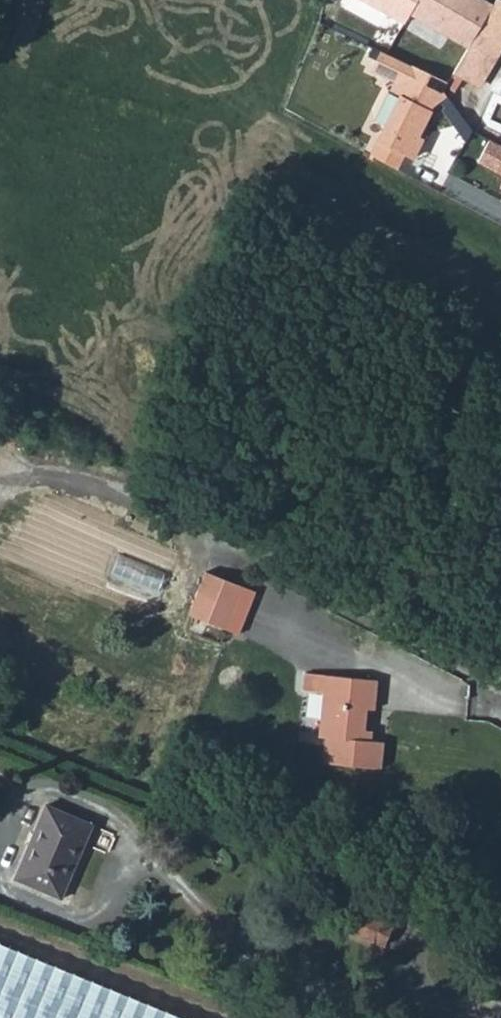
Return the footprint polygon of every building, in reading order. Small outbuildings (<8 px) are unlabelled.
[(421,0),(370,0),(407,22),(411,15),(421,0)] [(411,15),(468,49),(493,7),(482,0),(421,0),(411,15)] [(446,86),(469,99),(500,47),(500,48),(500,1),(499,0),(497,0),(493,7),(468,49),(446,86)] [(404,89),(370,155),(396,168),(403,154),(409,157),(442,91),(428,84),(433,74),(382,49),(372,69),(396,81),(395,84),(404,89)] [(491,142),(479,164),(500,176),(500,147),(491,142)] [(237,636),(253,595),(206,577),(191,618),(237,636)] [(382,747),(371,747),(363,746),(364,732),(366,710),(375,710),(376,683),(303,678),(302,693),(321,695),(317,742),(326,743),(324,769),(380,773),(382,747)] [(363,746),(371,747),(372,733),(364,732),(363,746)] [(59,898),(90,824),(44,803),(12,878),(59,898)] [(345,931),(381,946),(389,923),(354,911),(345,931)] [(0,945),(0,1017),(180,1017),(0,945)]
